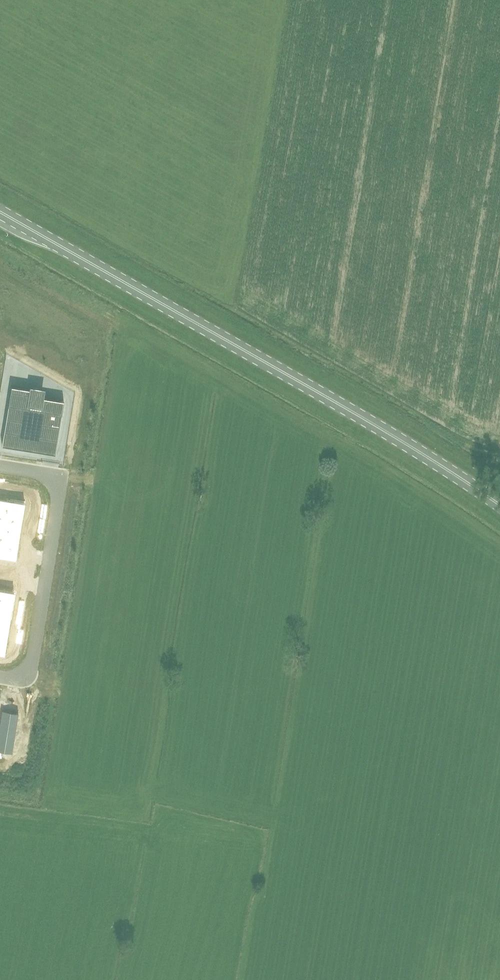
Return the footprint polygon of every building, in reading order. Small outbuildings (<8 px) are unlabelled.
[(28,235),(25,240),(50,251),(52,246),(28,235)] [(11,385),(2,444),(55,452),(63,399),(29,394),(30,388),(11,385)] [(407,457),(410,452),(399,445),(396,450),(407,457)] [(16,557),(25,500),(0,496),(0,555),(16,557)] [(5,653),(10,617),(14,590),(0,588),(0,652),(5,653)] [(0,722),(0,749),(12,751),(18,712),(2,709),(0,722)]
